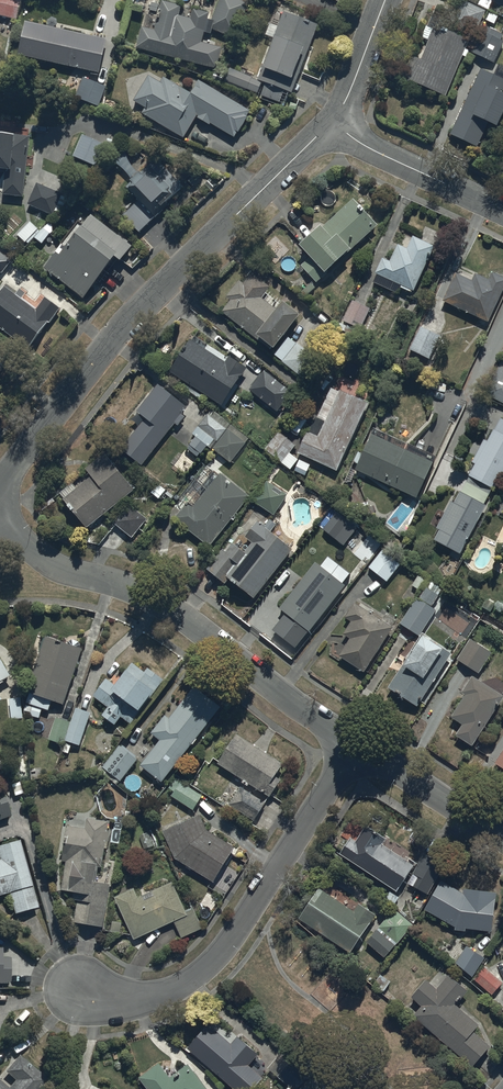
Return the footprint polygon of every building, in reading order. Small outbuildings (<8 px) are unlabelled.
[(17,20),(23,0),(0,0),(0,15),(17,20)] [(142,26),(136,47),(218,68),(223,48),(203,43),(206,32),(211,34),(212,29),(235,37),(249,3),(242,0),(220,0),(215,14),(194,8),(192,18),(181,15),(183,6),(162,0),(155,29),(142,26)] [(463,0),(456,18),(480,27),(484,15),(476,12),(479,6),(463,0)] [(216,71),(213,77),(282,101),(285,91),(294,93),(297,82),(295,81),(306,49),(309,50),(318,23),(284,11),(265,66),(263,66),(259,78),(230,68),(228,75),(216,71)] [(414,51),(403,77),(447,95),(470,38),(440,26),(443,19),(433,15),(428,25),(434,28),(423,55),(414,51)] [(99,71),(106,39),(25,21),(18,54),(99,71)] [(471,53),(494,63),(502,43),(502,41),(501,40),(502,36),(502,34),(484,25),(471,53)] [(481,68),(451,135),(476,146),(488,121),(498,126),(502,115),(502,78),(481,68)] [(146,106),(143,112),(184,137),(197,117),(210,125),(211,123),(235,137),(238,132),(239,133),(249,117),(248,116),(251,111),(199,80),(192,91),(165,75),(161,82),(150,75),(135,99),(146,106)] [(108,87),(83,76),(75,96),(99,106),(108,87)] [(5,173),(3,193),(24,195),(31,135),(0,132),(0,172),(5,173)] [(84,134),(74,156),(97,166),(106,144),(84,134)] [(123,214),(139,232),(184,187),(157,159),(143,172),(141,170),(132,179),(134,182),(128,187),(139,198),(123,214)] [(38,183),(27,204),(53,216),(55,212),(62,215),(70,199),(62,196),(62,194),(38,183)] [(378,225),(354,199),(325,226),(323,224),(302,243),(314,255),(302,266),(317,281),(378,225)] [(65,244),(64,243),(45,267),(85,298),(116,257),(122,261),(134,245),(90,212),(65,244)] [(53,224),(49,222),(41,231),(30,222),(18,235),(28,244),(34,237),(42,244),(53,232),(53,224)] [(412,293),(434,245),(412,236),(407,247),(397,243),(391,257),(384,254),(376,273),(378,274),(374,282),(398,293),(401,288),(412,293)] [(0,250),(0,271),(2,273),(12,260),(0,250)] [(232,300),(223,311),(270,350),(274,346),(276,347),(303,314),(286,299),(278,309),(263,296),(271,287),(251,271),(247,276),(245,274),(227,296),(232,300)] [(443,300),(488,321),(502,290),(502,277),(491,271),(487,280),(474,274),(470,282),(455,275),(443,300)] [(18,292),(8,284),(0,294),(0,327),(29,350),(61,309),(46,297),(37,308),(28,301),(31,297),(20,289),(18,292)] [(371,309),(353,300),(339,327),(357,336),(371,309)] [(410,349),(430,358),(440,336),(420,326),(410,349)] [(317,357),(288,336),(274,355),(302,377),(317,357)] [(191,338),(170,372),(223,405),(247,367),(229,355),(226,360),(191,338)] [(8,360),(0,355),(0,373),(8,360)] [(501,361),(486,395),(502,403),(502,361),(501,361)] [(293,392),(264,370),(249,390),(278,412),(293,392)] [(188,407),(159,384),(137,412),(144,417),(121,447),(143,464),(174,423),(178,426),(185,417),(183,414),(188,407)] [(307,431),(298,451),(338,471),(370,403),(341,389),(339,392),(331,388),(310,432),(307,431)] [(212,447),(231,424),(214,411),(210,416),(208,414),(192,434),(211,449),(212,447)] [(495,489),(502,474),(502,420),(500,418),(495,429),(494,428),(488,441),(483,439),(473,462),(475,463),(469,476),(495,489)] [(231,424),(212,447),(231,462),(250,438),(231,424)] [(373,433),(356,468),(417,497),(436,457),(381,431),(378,436),(373,433)] [(279,432),(266,448),(291,469),(293,467),(305,476),(311,465),(291,452),(296,445),(279,432)] [(197,457),(185,449),(173,466),(185,475),(197,457)] [(134,488),(105,453),(86,469),(90,474),(77,486),(73,482),(59,493),(88,527),(134,488)] [(251,496),(221,473),(194,506),(188,501),(175,517),(210,546),(251,496)] [(484,505),(493,488),(469,476),(462,491),(461,491),(455,501),(452,499),(437,528),(439,529),(433,540),(460,554),(486,506),(484,505)] [(289,493),(267,480),(254,501),(275,514),(289,493)] [(147,519),(128,503),(113,522),(132,538),(147,519)] [(338,511),(324,529),(344,545),(358,526),(338,511)] [(231,540),(208,568),(225,583),(229,578),(237,585),(238,584),(254,598),(294,549),(272,531),(277,525),(271,520),(266,526),(258,520),(245,536),(253,543),(246,551),(231,540)] [(374,548),(362,539),(351,553),(364,562),(374,548)] [(401,563),(382,549),(369,567),(387,581),(401,563)] [(347,585),(316,561),(280,607),(287,612),(274,629),(298,648),(347,585)] [(419,599),(416,597),(401,624),(420,635),(435,609),(432,607),(443,588),(432,581),(428,589),(425,588),(419,599)] [(350,639),(339,655),(364,672),(394,629),(354,602),(344,617),(351,622),(343,634),(350,639)] [(451,652),(423,633),(388,689),(416,707),(451,652)] [(84,649),(46,635),(26,689),(31,691),(28,701),(34,704),(30,715),(41,719),(45,708),(50,710),(53,699),(64,703),(84,649)] [(491,651),(469,638),(457,659),(479,672),(491,651)] [(12,675),(0,652),(0,681),(12,675)] [(107,678),(94,695),(109,706),(102,715),(115,725),(122,716),(132,723),(165,680),(148,667),(145,671),(132,662),(115,685),(107,678)] [(473,676),(462,693),(465,695),(451,716),(463,724),(456,735),(472,745),(502,698),(502,695),(473,676)] [(220,706),(195,687),(170,719),(166,715),(152,733),(161,739),(142,765),(163,781),(220,706)] [(71,722),(67,740),(82,744),(92,713),(75,708),(71,722)] [(67,740),(71,722),(56,717),(49,739),(66,744),(67,740)] [(283,765),(236,734),(219,763),(270,796),(280,781),(275,778),(283,765)] [(138,758),(119,744),(103,766),(121,780),(138,758)] [(182,781),(172,795),(194,810),(204,796),(182,781)] [(241,787),(230,804),(255,820),(266,804),(241,787)] [(11,817),(3,794),(0,795),(0,820),(11,817)] [(200,814),(163,830),(177,859),(216,881),(236,848),(208,829),(200,814)] [(110,822),(87,818),(85,829),(67,826),(61,861),(67,861),(62,888),(75,891),(70,921),(104,927),(111,883),(97,881),(100,865),(103,866),(105,848),(108,849),(111,831),(108,830),(110,822)] [(350,837),(339,854),(396,891),(413,865),(382,845),(387,838),(366,824),(355,841),(350,837)] [(154,845),(149,832),(139,836),(144,849),(154,845)] [(9,893),(15,914),(38,908),(19,840),(0,846),(0,896),(9,893)] [(445,863),(424,852),(413,873),(419,875),(413,886),(424,891),(421,897),(426,899),(445,863)] [(464,893),(441,880),(425,909),(455,926),(455,930),(466,930),(466,928),(493,931),(497,892),(464,888),(464,893)] [(135,889),(115,897),(133,939),(175,921),(182,938),(203,929),(194,909),(187,912),(174,881),(138,897),(135,889)] [(350,955),(376,914),(359,903),(355,909),(319,887),(297,921),(350,955)] [(387,957),(412,925),(393,910),(367,941),(387,957)] [(484,958),(466,946),(455,963),(474,974),(484,958)] [(11,984),(11,957),(3,957),(4,948),(0,948),(0,984),(11,984)] [(502,983),(483,966),(473,979),(492,995),(502,983)] [(422,1005),(413,1015),(472,1066),(490,1045),(474,1031),(480,1025),(457,1005),(469,991),(450,974),(437,988),(426,979),(411,996),(422,1005)] [(190,1049),(240,1088),(253,1088),(263,1076),(249,1065),(259,1052),(238,1035),(231,1043),(209,1025),(190,1049)] [(49,1082),(20,1055),(6,1070),(16,1079),(8,1088),(0,1081),(0,1088),(42,1088),(49,1082)] [(140,1077),(149,1088),(208,1088),(190,1064),(172,1077),(161,1062),(140,1077)]
